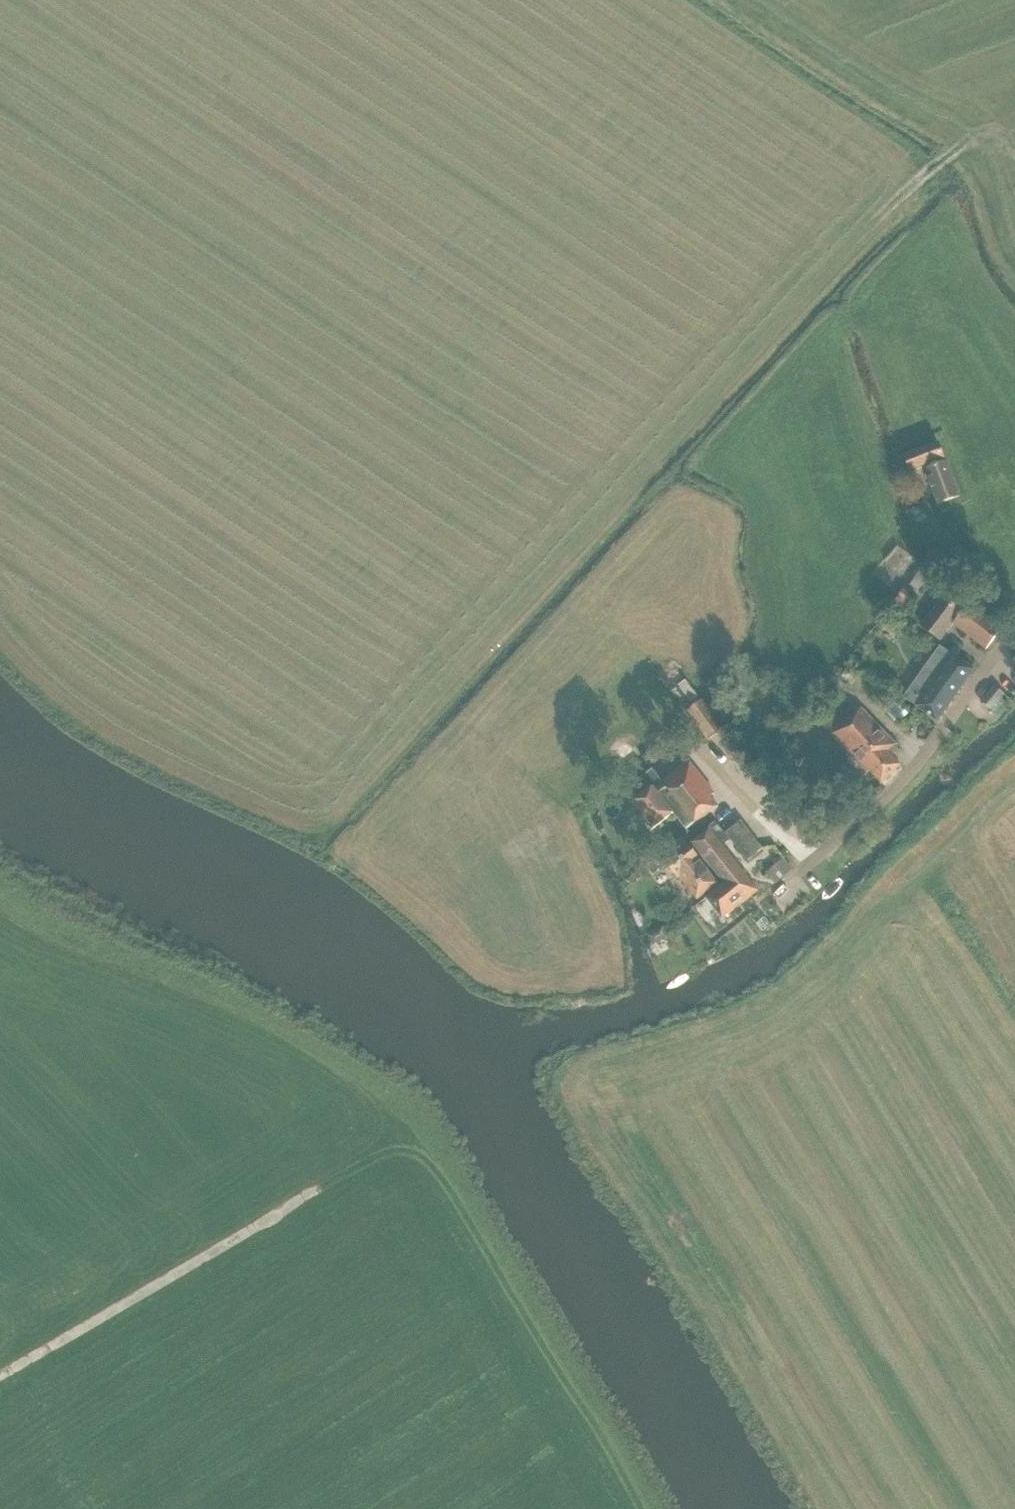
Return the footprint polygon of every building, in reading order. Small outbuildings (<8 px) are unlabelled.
[(926,470),(938,504),(960,495),(947,462),(945,463),(944,459),(938,442),(905,455),(911,471),(925,466),(926,470)] [(898,585),(907,574),(889,559),(880,570),(898,585)] [(925,564),(910,585),(918,591),(933,570),(925,564)] [(904,589),(894,602),(902,608),(912,595),(904,589)] [(953,623),(986,649),(1001,629),(969,605),(963,613),(943,598),(922,626),(941,640),(953,623)] [(922,671),(956,694),(974,669),(954,655),(940,646),(922,671)] [(904,697),(937,721),(956,694),(922,671),(904,697)] [(700,698),(685,679),(678,685),(692,704),(700,698)] [(982,701),(991,709),(1004,694),(995,686),(982,701)] [(687,711),(708,739),(723,728),(702,700),(687,711)] [(837,701),(817,719),(848,753),(847,753),(866,774),(868,772),(880,785),(899,768),(888,755),(896,747),(862,708),(852,717),(837,701)] [(635,801),(634,802),(654,827),(673,813),(686,830),(717,806),(710,796),(714,793),(688,761),(662,782),(653,769),(626,790),(635,801)] [(725,832),(747,860),(763,847),(741,819),(725,832)] [(715,822),(708,827),(709,829),(692,842),(725,883),(706,897),(723,918),(758,890),(719,841),(726,835),(715,822)] [(680,876),(697,899),(718,883),(682,838),(667,849),(672,855),(665,861),(678,877),(680,876)]
